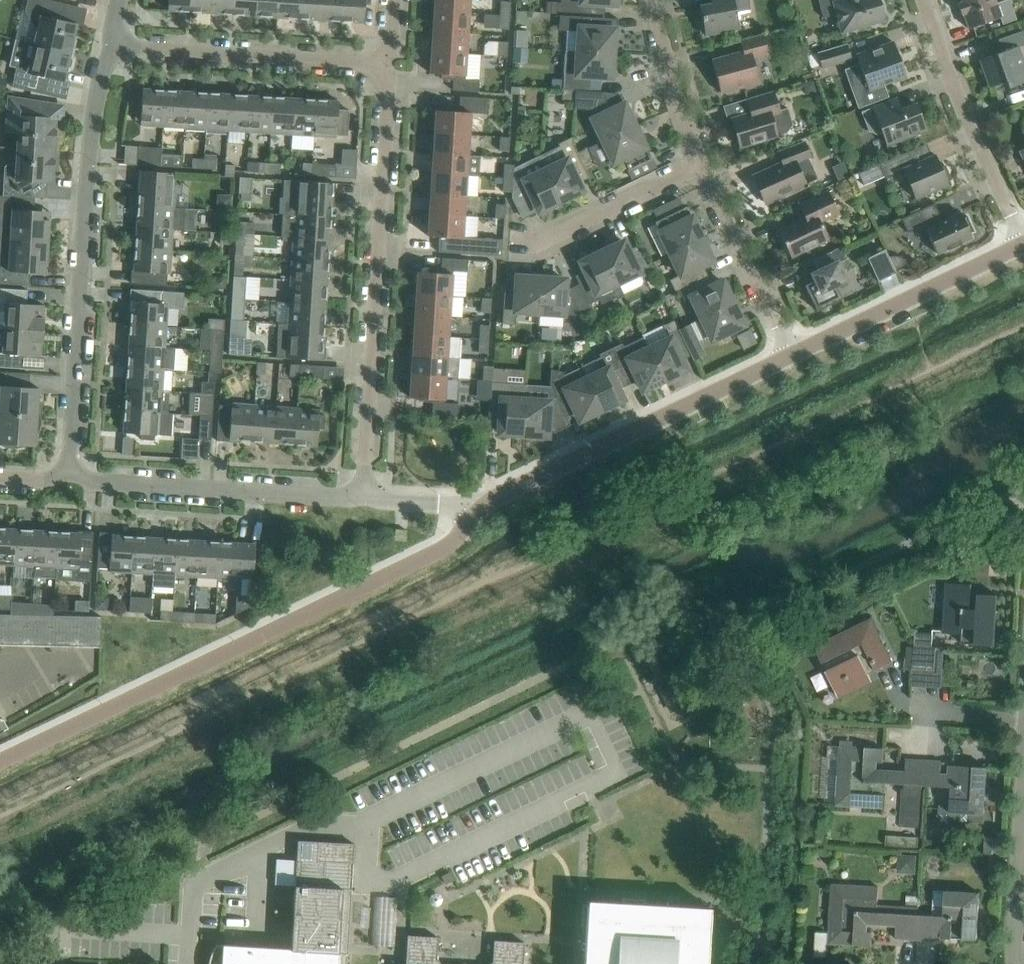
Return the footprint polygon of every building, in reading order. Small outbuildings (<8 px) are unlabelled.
[(52,0),(28,0),(25,10),(36,28),(38,28),(35,44),(71,52),(72,48),(76,45),(77,41),(74,37),(77,24),(64,21),(68,4),(52,0)] [(168,10),(190,11),(191,0),(169,0),(168,10)] [(213,0),(191,0),(190,11),(212,13),(213,0)] [(234,0),(213,0),(212,13),(234,14),(234,0)] [(256,0),(234,0),(234,14),(255,16),(256,0)] [(278,0),(256,0),(255,16),(277,17),(278,0)] [(299,0),(278,0),(277,17),(298,18),(299,0)] [(321,0),(299,0),(298,18),(320,20),(321,0)] [(320,20),(341,21),(343,0),(321,0),(320,20)] [(341,21),(364,22),(365,5),(371,5),(371,0),(343,0),(341,21)] [(470,0),(435,0),(434,10),(470,12),(470,0)] [(501,14),(510,15),(511,1),(502,0),(501,14)] [(560,11),(576,12),(604,14),(605,3),(616,4),(616,0),(561,0),(560,11)] [(698,20),(701,34),(705,33),(705,35),(725,31),(739,29),(736,11),(750,9),(749,0),(711,0),(711,3),(700,5),(702,20),(698,20)] [(824,18),(837,14),(842,32),(884,20),(879,0),(819,0),(824,18)] [(987,22),(1001,17),(996,2),(995,0),(959,0),(960,3),(958,4),(961,14),(963,13),(968,28),(987,22)] [(741,10),(743,26),(757,24),(755,8),(741,10)] [(468,33),(470,12),(434,10),(434,22),(431,22),(430,31),(468,33)] [(510,15),(501,14),(485,13),(484,27),(500,28),(509,29),(510,15)] [(560,15),(560,29),(566,30),(579,31),(578,51),(616,53),(616,52),(617,50),(617,49),(618,47),(619,46),(614,42),(615,29),(618,30),(619,19),(604,18),(584,16),(576,16),(560,15)] [(527,47),(528,31),(517,30),(516,46),(527,47)] [(1023,82),(1023,62),(1018,47),(1023,45),(1023,33),(1023,30),(998,39),(1003,51),(980,59),(990,88),(1006,82),(1008,87),(1023,82)] [(467,53),(468,33),(430,31),(430,39),(432,39),(432,51),(467,53)] [(721,92),(740,87),(760,82),(753,59),(769,55),(763,34),(740,40),(743,51),(712,60),(721,92)] [(13,39),(7,66),(15,68),(12,86),(28,90),(47,95),(51,77),(64,80),(67,67),(71,65),(73,60),(70,56),(71,52),(35,44),(13,39)] [(507,55),(508,41),(499,41),(498,55),(507,55)] [(870,104),(870,103),(889,96),(885,84),(906,77),(894,41),(856,55),(860,64),(844,69),(854,94),(858,108),(870,104)] [(847,43),(817,52),(822,67),(852,59),(847,43)] [(612,76),(612,63),(618,61),(617,58),(616,56),(616,53),(578,51),(565,50),(563,80),(555,79),(554,88),(563,89),(576,90),(590,91),(590,90),(591,75),(612,76)] [(466,78),(467,53),(432,51),(430,73),(442,74),(441,78),(454,79),(453,90),(479,91),(480,79),(466,78)] [(163,126),(165,90),(143,89),(142,106),(136,106),(135,120),(141,120),(140,125),(163,126)] [(562,99),(575,100),(576,90),(563,89),(562,99)] [(187,91),(174,91),(165,90),(163,126),(185,128),(187,91)] [(575,100),(575,108),(608,110),(609,92),(590,90),(590,91),(576,90),(575,100)] [(206,129),(208,93),(187,91),(185,128),(206,129)] [(735,129),(731,133),(734,142),(739,143),(740,147),(759,141),(777,135),(786,132),(793,124),(788,108),(779,110),(775,96),(773,91),(747,99),(751,113),(732,119),(735,129)] [(228,130),(230,94),(208,93),(206,129),(228,130)] [(249,131),(252,95),(230,94),(228,130),(249,131)] [(271,133),(273,97),(252,95),(249,131),(271,133)] [(53,103),(33,100),(9,96),(7,128),(7,132),(17,133),(16,147),(54,150),(56,118),(52,118),(53,103)] [(292,134),(295,98),(273,97),(271,133),(292,134)] [(487,99),(480,98),(461,97),(460,109),(449,108),(449,111),(436,110),(435,132),(470,135),(472,113),(486,114),(487,99)] [(314,135),(316,99),(295,98),(292,134),(314,135)] [(871,108),(861,111),(869,131),(878,135),(883,133),(888,145),(900,141),(902,143),(915,138),(917,134),(926,131),(915,103),(900,109),(896,98),(890,101),(871,108)] [(339,101),(316,99),(314,135),(336,137),(337,135),(348,136),(350,110),(338,109),(339,101)] [(636,118),(636,116),(630,116),(625,104),(593,119),(603,140),(638,124),(637,122),(637,120),(636,118)] [(638,124),(603,140),(605,144),(613,162),(622,157),(632,179),(652,169),(648,161),(651,159),(645,146),(639,135),(643,130),(642,129),(640,127),(639,126),(639,125),(638,124)] [(469,155),(470,135),(435,132),(434,144),(431,144),(430,152),(469,155)] [(562,204),(564,203),(567,202),(570,202),(570,196),(582,191),(578,182),(588,177),(583,166),(577,153),(572,143),(573,136),(572,136),(561,142),(559,146),(539,156),(562,204)] [(499,150),(509,151),(510,137),(500,137),(499,150)] [(772,168),(754,176),(759,188),(756,192),(760,200),(764,200),(765,202),(784,194),(806,184),(805,183),(818,177),(809,158),(811,157),(805,142),(779,152),(783,163),(772,168)] [(161,147),(158,147),(138,146),(137,164),(160,166),(161,153),(161,147)] [(52,182),(54,150),(16,147),(15,164),(8,163),(5,166),(3,195),(35,197),(47,198),(48,182),(52,182)] [(593,157),(589,148),(577,153),(583,166),(591,162),(593,157)] [(890,159),(879,164),(884,177),(885,178),(903,170),(915,198),(930,192),(948,184),(936,155),(914,164),(909,151),(890,159)] [(480,156),(469,155),(430,152),(430,161),(433,161),(432,173),(468,175),(468,174),(479,175),(480,156)] [(170,166),(170,154),(161,153),(160,166),(170,166)] [(204,163),(204,168),(216,169),(217,160),(217,155),(205,154),(204,159),(204,163)] [(560,205),(562,204),(539,156),(514,168),(513,178),(512,192),(512,197),(516,205),(532,197),(539,211),(551,205),(556,209),(557,207),(559,206),(560,205)] [(204,168),(204,159),(193,159),(192,168),(204,168)] [(312,175),(312,163),(304,162),(303,175),(312,175)] [(269,173),(269,164),(257,163),(257,172),(269,173)] [(312,175),(336,177),(337,164),(312,163),(312,175)] [(514,168),(514,164),(505,163),(505,177),(513,178),(514,168)] [(225,176),(234,176),(235,165),(226,164),(225,176)] [(269,164),(269,173),(280,173),(281,164),(269,164)] [(174,173),(158,172),(138,170),(137,190),(141,190),(141,194),(139,194),(138,205),(174,207),(176,185),(173,185),(174,173)] [(466,195),(468,175),(432,173),(431,185),(428,184),(428,193),(466,195)] [(850,176),(837,182),(845,198),(858,192),(850,176)] [(240,177),(239,194),(242,194),(242,199),(251,199),(253,178),(240,177)] [(512,192),(513,178),(505,177),(504,191),(512,192)] [(285,180),(284,198),(296,199),(295,215),(331,217),(332,206),(330,206),(330,202),(334,202),(336,183),(316,182),(300,181),(285,180)] [(791,257),(809,248),(829,239),(820,222),(839,213),(828,190),(799,204),(805,216),(778,229),(791,257)] [(429,214),(465,216),(466,195),(428,193),(427,202),(430,202),(429,214)] [(232,195),(217,194),(216,209),(232,210),(232,195)] [(3,195),(0,195),(0,239),(48,242),(50,219),(41,219),(42,211),(34,210),(35,197),(3,195)] [(679,197),(653,210),(658,220),(655,221),(671,253),(705,237),(705,235),(704,234),(704,232),(704,231),(704,229),(698,229),(692,217),(687,206),(684,207),(679,197)] [(930,236),(938,254),(948,249),(948,250),(962,243),(961,243),(973,237),(970,233),(974,231),(967,215),(963,217),(961,213),(948,219),(941,216),(935,203),(901,218),(908,232),(915,229),(915,230),(916,232),(917,234),(918,235),(920,236),(922,237),(925,237),(927,237),(930,236)] [(495,217),(503,218),(504,218),(505,204),(496,204),(495,217)] [(185,208),(174,207),(138,205),(137,227),(173,229),(184,230),(185,208)] [(331,217),(295,215),(283,214),(282,236),(294,237),(330,239),(331,217)] [(429,214),(428,236),(439,237),(438,252),(501,256),(502,239),(464,237),(465,216),(429,214)] [(221,232),(230,233),(231,221),(222,220),(221,232)] [(255,222),(246,222),(237,221),(236,233),(255,234),(255,222)] [(171,250),(173,229),(137,227),(136,248),(171,250)] [(229,244),(230,233),(221,232),(221,244),(229,244)] [(254,245),(255,234),(236,233),(235,245),(244,245),(254,245)] [(328,260),(330,239),(294,237),(292,258),(328,260)] [(675,291),(679,289),(708,275),(702,264),(713,260),(707,248),(710,243),(709,242),(708,240),(706,239),(705,237),(671,253),(681,275),(670,280),(675,291)] [(48,242),(0,239),(0,283),(30,285),(30,272),(38,273),(39,264),(47,265),(48,242)] [(603,248),(601,248),(618,283),(623,294),(643,284),(644,283),(642,278),(651,273),(638,246),(628,250),(624,241),(612,246),(607,243),(606,244),(605,246),(604,247),(603,248)] [(840,246),(804,264),(809,275),(808,275),(811,282),(805,285),(817,310),(842,298),(836,284),(845,280),(841,270),(850,266),(840,246)] [(170,273),(171,250),(136,248),(135,260),(137,260),(137,264),(132,263),(131,283),(167,285),(167,273),(170,273)] [(586,271),(576,276),(580,284),(589,303),(599,299),(596,293),(599,292),(603,302),(614,297),(616,300),(624,296),(623,294),(618,283),(601,248),(600,249),(598,249),(597,250),(595,250),(593,250),(593,256),(581,261),(586,271)] [(885,249),(867,258),(883,292),(902,283),(896,271),(889,256),(885,249)] [(233,276),(242,276),(244,255),(235,254),(233,276)] [(908,264),(906,260),(903,258),(900,256),(896,255),(892,255),(889,256),(896,271),(909,265),(908,264)] [(327,282),(328,260),(292,258),(291,280),(327,282)] [(467,272),(468,260),(442,258),(441,269),(429,268),(429,272),(418,271),(416,293),(452,295),(453,271),(467,272)] [(540,312),(542,274),(540,274),(538,274),(536,273),(534,272),(531,277),(518,276),(517,293),(505,292),(503,312),(503,324),(516,325),(516,311),(539,312),(540,312)] [(538,325),(562,327),(564,288),(565,279),(552,278),(549,273),(547,274),(546,274),(544,274),(542,274),(540,312),(539,312),(538,325)] [(713,286),(708,275),(679,289),(684,300),(691,296),(702,318),(736,301),(736,300),(735,298),(735,296),(735,293),(729,293),(723,281),(713,286)] [(233,276),(232,297),(245,298),(246,277),(242,276),(233,276)] [(225,288),(226,277),(219,277),(215,281),(215,288),(225,288)] [(326,304),(327,282),(291,280),(290,301),(326,304)] [(589,303),(579,284),(568,289),(581,316),(592,310),(589,303)] [(8,288),(0,288),(0,304),(3,307),(5,307),(4,328),(44,330),(45,318),(44,318),(44,305),(27,304),(28,290),(8,288)] [(184,292),(151,290),(131,289),(129,308),(134,308),(133,312),(131,312),(131,323),(167,326),(168,307),(183,307),(184,292)] [(450,316),(452,295),(416,293),(415,305),(413,305),(412,313),(450,316)] [(464,315),(463,296),(454,296),(455,315),(464,315)] [(232,297),(231,320),(244,320),(245,298),(232,297)] [(491,312),(492,298),(482,297),(481,311),(491,312)] [(324,325),(326,304),(290,301),(288,323),(324,325)] [(738,312),(741,307),(740,306),(739,305),(737,303),(736,301),(702,318),(712,339),(744,324),(738,312)] [(449,337),(450,316),(412,313),(412,322),(414,323),(414,334),(449,337)] [(224,330),(225,319),(208,318),(208,329),(212,329),(223,330),(224,330)] [(231,320),(230,320),(229,354),(251,355),(252,339),(246,339),(247,321),(244,320),(231,320)] [(679,330),(679,329),(674,320),(663,326),(643,335),(644,336),(666,382),(668,382),(670,381),(672,381),(674,381),(674,375),(686,369),(681,360),(692,355),(679,330)] [(165,347),(167,326),(131,323),(129,345),(165,347)] [(280,340),(279,357),(324,360),(326,341),(321,340),(321,336),(324,336),(324,325),(288,323),(287,340),(280,340)] [(705,355),(696,337),(690,324),(679,330),(692,355),(694,360),(705,355)] [(479,339),(489,339),(490,325),(480,325),(479,339)] [(44,330),(4,328),(3,348),(0,348),(0,367),(23,368),(24,354),(41,355),(42,342),(43,342),(44,330)] [(223,351),(223,337),(224,330),(223,330),(212,329),(210,351),(223,351)] [(410,346),(410,355),(460,358),(461,337),(449,337),(414,334),(413,346),(410,346)] [(664,384),(666,382),(644,336),(623,346),(622,343),(611,348),(628,385),(639,380),(643,390),(655,384),(660,387),(661,386),(662,385),(664,384)] [(489,353),(489,339),(479,339),(478,352),(489,353)] [(175,348),(165,347),(129,345),(128,366),(164,369),(174,369),(175,348)] [(618,390),(628,385),(611,348),(600,354),(601,356),(595,359),(601,371),(586,378),(603,413),(605,412),(607,411),(609,411),(611,411),(611,405),(623,399),(618,390)] [(222,365),(223,351),(210,351),(209,372),(215,373),(221,373),(222,365)] [(458,377),(460,358),(410,355),(409,363),(412,363),(411,376),(446,378),(446,376),(458,377)] [(257,362),(256,374),(265,374),(266,362),(257,362)] [(299,377),(300,364),(291,364),(290,376),(299,377)] [(323,378),(324,366),(300,364),(299,377),(323,378)] [(483,379),(492,380),(493,366),(484,365),(483,379)] [(162,390),(164,369),(128,366),(127,388),(162,390)] [(570,386),(562,371),(551,369),(550,385),(557,397),(566,416),(567,416),(576,412),(580,420),(592,414),(597,418),(599,416),(601,414),(603,413),(586,378),(570,386)] [(1,393),(0,405),(0,414),(42,417),(42,415),(42,412),(42,409),(42,407),(41,404),(40,402),(38,402),(39,388),(29,387),(30,373),(10,372),(4,372),(0,371),(0,393),(1,393)] [(202,381),(201,393),(214,394),(215,382),(215,373),(209,372),(208,372),(208,382),(202,381)] [(445,403),(446,378),(411,376),(410,397),(423,398),(422,401),(433,402),(432,414),(458,416),(459,404),(445,403)] [(492,380),(483,379),(477,379),(476,397),(491,398),(492,382),(492,380)] [(526,399),(525,399),(526,384),(492,382),(491,398),(491,403),(489,423),(500,423),(500,433),(513,434),(516,439),(517,439),(519,438),(521,438),(523,438),(526,399)] [(127,388),(125,410),(167,412),(169,391),(162,390),(127,388)] [(566,416),(557,397),(549,401),(526,399),(523,438),(526,438),(528,439),(531,440),(534,435),(547,436),(548,427),(552,427),(554,433),(571,425),(567,416),(566,416)] [(200,415),(212,416),(214,398),(201,398),(200,415)] [(252,441),(255,405),(232,403),(231,405),(219,404),(218,420),(219,420),(217,440),(236,442),(237,437),(241,438),(241,440),(252,441)] [(273,442),(276,406),(255,405),(252,441),(273,442)] [(295,444),(298,408),(276,406),(273,442),(295,444)] [(319,414),(320,412),(320,410),(298,408),(295,444),(317,446),(318,428),(324,429),(325,415),(319,414)] [(167,412),(125,410),(124,432),(141,433),(141,439),(155,440),(155,434),(170,436),(172,413),(167,412)] [(0,414),(0,444),(2,444),(1,446),(4,447),(7,447),(11,448),(13,448),(18,448),(21,448),(23,447),(23,445),(36,446),(37,431),(38,432),(39,430),(40,428),(41,425),(41,423),(42,422),(42,417),(0,414)] [(211,440),(212,416),(200,415),(199,439),(211,440)] [(14,529),(0,528),(0,564),(13,565),(16,529),(14,529)] [(35,566),(38,530),(16,529),(13,565),(35,566)] [(406,541),(407,530),(396,529),(395,540),(406,541)] [(38,530),(35,566),(35,576),(56,578),(57,567),(59,531),(38,530)] [(92,567),(94,531),(75,530),(74,535),(70,534),(70,532),(59,531),(57,567),(78,569),(77,580),(91,581),(92,567)] [(134,536),(126,536),(123,535),(123,538),(119,537),(119,533),(100,532),(98,567),(110,568),(110,571),(131,572),(134,536)] [(156,538),(152,537),(134,536),(131,572),(153,573),(156,538)] [(174,587),(175,575),(177,539),(156,538),(153,573),(153,586),(174,587)] [(197,576),(199,540),(177,539),(175,575),(197,576)] [(221,542),(203,540),(199,540),(197,576),(219,578),(221,542)] [(253,577),(255,541),(236,540),(236,545),(232,544),(232,542),(221,542),(219,578),(241,579),(241,576),(253,577)] [(948,583),(944,633),(962,634),(962,643),(995,645),(998,595),(972,593),(972,584),(948,583)] [(1,609),(10,610),(11,595),(0,595),(0,609),(1,609)] [(94,609),(108,610),(109,597),(95,596),(94,609)] [(139,612),(141,597),(131,596),(130,612),(139,612)] [(236,600),(235,614),(251,605),(252,597),(236,596),(236,600)] [(75,600),(75,608),(88,609),(89,601),(75,600)] [(32,615),(33,603),(12,601),(11,614),(30,614),(32,615)] [(33,603),(32,615),(54,615),(54,604),(33,603)] [(172,620),(173,609),(161,608),(160,620),(172,620)] [(172,616),(172,620),(184,621),(185,621),(194,622),(195,613),(195,610),(185,610),(173,609),(173,613),(172,616)] [(215,623),(216,614),(204,613),(204,622),(215,623)] [(29,645),(30,614),(11,614),(5,614),(4,648),(5,645),(29,645)] [(54,649),(55,615),(54,615),(32,615),(30,614),(29,645),(54,646),(53,649),(54,649)] [(79,646),(80,616),(55,615),(54,649),(55,649),(55,646),(79,646)] [(80,616),(79,646),(104,647),(104,650),(105,650),(106,616),(80,616)] [(867,670),(875,667),(876,670),(893,662),(872,619),(815,646),(840,697),(873,682),(867,670)] [(934,633),(916,632),(915,646),(913,667),(913,687),(925,687),(925,670),(936,670),(938,647),(933,647),(934,633)] [(673,702),(681,698),(675,685),(662,691),(667,700),(671,698),(673,702)] [(898,784),(898,783),(899,774),(873,772),(874,761),(883,762),(884,748),(841,745),(837,805),(884,808),(885,783),(898,784)] [(586,757),(555,767),(561,783),(591,772),(586,757)] [(902,788),(900,826),(920,828),(922,785),(926,786),(928,760),(907,759),(906,779),(905,784),(905,788),(902,788)] [(928,760),(926,786),(952,787),(951,805),(940,805),(939,822),(956,823),(957,821),(982,822),(983,814),(985,814),(988,767),(953,765),(952,777),(941,777),(942,761),(928,760)] [(985,837),(984,853),(1001,854),(1002,837),(985,837)] [(318,841),(317,861),(353,863),(354,843),(318,841)] [(899,853),(897,872),(915,874),(917,855),(899,853)] [(999,869),(1000,858),(989,857),(989,865),(994,869),(999,869)] [(890,922),(890,912),(878,911),(879,887),(833,884),(829,943),(872,946),(873,932),(864,932),(865,920),(890,922)] [(348,953),(339,952),(343,888),(295,885),(291,948),(223,944),(222,963),(347,963),(348,953)] [(980,893),(960,891),(946,890),(944,916),(919,914),(917,939),(939,941),(939,937),(977,940),(980,893)] [(898,913),(896,938),(917,939),(919,914),(920,896),(907,895),(906,913),(898,913)] [(378,896),(378,943),(396,943),(396,896),(378,896)] [(711,907),(646,904),(646,899),(623,898),(623,902),(588,900),(588,904),(583,904),(582,926),(587,926),(584,963),(707,963),(711,907)] [(441,963),(437,958),(438,937),(408,935),(406,963),(441,963)] [(524,942),(494,940),(493,962),(492,962),(490,963),(523,963),(524,942)]
